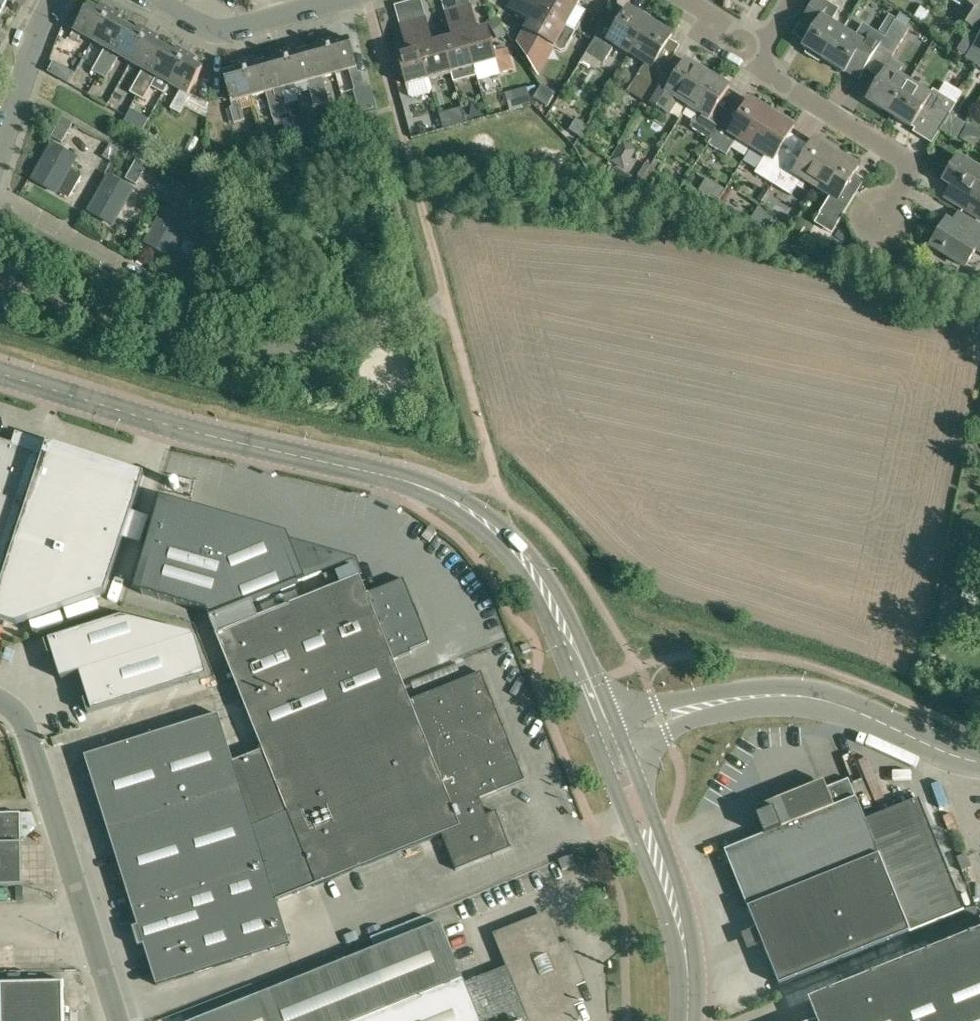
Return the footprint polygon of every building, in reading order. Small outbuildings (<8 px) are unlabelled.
[(3,10),(8,1),(13,4),(15,0),(0,0),(0,8),(3,10)] [(566,26),(520,0),(512,0),(507,8),(530,21),(525,30),(518,43),(539,74),(554,47),(561,51),(565,50),(575,31),(566,26)] [(566,26),(578,5),(568,0),(520,0),(566,26)] [(843,29),(832,22),(839,10),(823,0),(814,0),(802,20),(814,28),(803,46),(808,50),(806,53),(819,61),(822,58),(824,59),(843,29)] [(963,8),(958,17),(979,30),(979,29),(979,0),(950,0),(963,8)] [(94,41),(111,10),(101,4),(98,10),(89,4),(72,35),(70,34),(62,47),(72,52),(82,35),(94,41)] [(471,5),(458,8),(474,66),(478,79),(513,69),(508,49),(495,52),(488,27),(478,30),(471,5)] [(452,37),(442,40),(452,72),(474,66),(458,8),(445,12),(452,37)] [(630,54),(650,22),(628,8),(615,30),(605,24),(587,53),(604,63),(615,45),(630,54)] [(111,10),(94,41),(105,48),(103,52),(110,56),(127,26),(118,21),(121,15),(111,10)] [(885,38),(879,47),(893,56),(910,28),(907,27),(912,19),(901,12),(896,20),(885,38)] [(426,17),(413,21),(429,79),(452,72),(442,40),(433,42),(426,17)] [(506,33),(497,19),(489,24),(498,38),(506,33)] [(429,79),(413,21),(400,25),(407,50),(397,52),(397,53),(389,55),(395,74),(403,72),(409,95),(414,97),(430,93),(431,89),(428,79),(429,79)] [(650,22),(630,54),(646,63),(637,77),(655,87),(662,75),(669,64),(659,57),(673,35),(650,22)] [(103,52),(98,61),(112,69),(119,56),(131,62),(149,31),(139,25),(136,31),(127,26),(110,56),(103,52)] [(843,29),(824,59),(845,73),(857,54),(870,62),(879,47),(885,38),(863,25),(856,37),(843,29)] [(149,31),(131,62),(143,69),(141,73),(148,77),(165,47),(156,42),(159,37),(149,31)] [(337,35),(327,38),(336,73),(349,70),(355,90),(365,87),(361,71),(359,72),(349,39),(339,41),(337,35)] [(978,38),(978,39),(972,49),(967,57),(966,59),(976,65),(979,62),(979,63),(979,36),(978,38)] [(317,47),(307,50),(317,84),(309,86),(312,96),(327,92),(323,77),(336,73),(327,38),(315,42),(317,47)] [(141,73),(135,83),(149,90),(157,77),(169,84),(187,52),(177,46),(174,52),(165,47),(148,77),(141,73)] [(296,47),(285,50),(294,85),(308,81),(309,86),(317,84),(307,50),(297,53),(296,47)] [(275,59),(265,62),(275,95),(267,97),(270,108),(285,103),(281,88),(294,85),(285,50),(274,53),(275,59)] [(187,52),(169,84),(181,90),(171,108),(180,114),(188,100),(186,99),(203,68),(193,63),(196,58),(187,52)] [(254,58),(243,62),(252,96),(266,93),(267,97),(275,95),(265,62),(256,64),(254,58)] [(662,75),(655,87),(647,100),(670,115),(679,101),(688,106),(708,73),(686,60),(673,81),(662,75)] [(112,69),(98,61),(93,71),(106,79),(112,69)] [(889,114),(909,81),(898,74),(903,67),(892,61),(867,100),(889,114)] [(234,70),(223,73),(233,107),(230,107),(235,123),(245,120),(242,109),(255,106),(252,96),(243,62),(232,64),(234,70)] [(730,87),(708,73),(688,106),(699,113),(690,127),(711,140),(727,115),(717,108),(730,87)] [(909,81),(889,114),(911,128),(920,114),(942,127),(956,104),(934,89),(931,94),(909,81)] [(149,90),(135,83),(130,92),(144,100),(149,90)] [(327,92),(312,96),(315,107),(322,104),(330,102),(327,92)] [(737,121),(727,115),(711,140),(708,144),(726,155),(727,156),(737,139),(751,147),(773,113),(750,100),(737,121)] [(285,103),(270,108),(273,118),(280,116),(288,114),(285,103)] [(795,127),(773,113),(751,147),(766,156),(755,173),(773,184),(791,156),(780,150),(795,127)] [(73,123),(62,117),(52,136),(63,142),(73,123)] [(586,126),(577,120),(570,130),(580,136),(586,126)] [(959,139),(979,151),(979,132),(967,125),(959,139)] [(791,156),(773,184),(791,196),(797,186),(802,189),(807,181),(816,187),(837,153),(815,140),(801,163),(791,156)] [(77,157),(52,143),(32,178),(58,192),(77,157)] [(837,153),(816,187),(830,196),(820,213),(838,224),(856,196),(845,189),(859,167),(837,153)] [(959,156),(944,181),(971,197),(964,208),(979,218),(979,169),(959,156)] [(148,165),(138,159),(127,178),(137,184),(148,165)] [(108,175),(89,210),(114,224),(134,189),(108,175)] [(185,186),(175,181),(165,200),(175,205),(185,186)] [(226,209),(206,197),(199,209),(219,220),(226,209)] [(190,221),(165,207),(145,242),(170,256),(190,221)] [(977,222),(958,211),(951,223),(947,220),(932,246),(935,248),(966,267),(977,248),(979,250),(979,224),(977,222)] [(145,474),(16,432),(13,443),(0,439),(0,619),(17,625),(106,593),(145,474)] [(142,594),(208,613),(209,615),(217,634),(261,743),(264,750),(250,756),(266,796),(275,818),(254,828),(266,867),(277,901),(318,885),(443,834),(457,869),(511,847),(496,811),(488,814),(481,798),(526,780),(482,671),(411,700),(405,683),(395,660),(412,654),(411,650),(430,642),(426,631),(405,579),(386,586),(368,593),(361,576),(258,617),(252,602),(299,583),(282,541),(256,533),(258,527),(237,521),(238,520),(236,519),(235,521),(219,516),(220,515),(218,514),(216,522),(166,508),(142,594)] [(83,700),(88,713),(207,676),(194,635),(121,617),(44,642),(48,655),(52,653),(61,679),(80,673),(88,699),(83,700)] [(219,714),(85,756),(112,844),(246,802),(266,796),(250,756),(234,763),(219,714)] [(883,858),(866,820),(849,779),(812,794),(810,790),(790,798),(792,802),(773,810),(811,888),(883,858)] [(246,802),(112,844),(133,909),(138,925),(132,927),(138,946),(144,944),(156,985),(290,943),(277,901),(266,867),(254,828),(275,818),(266,796),(246,802)] [(887,856),(917,929),(965,910),(919,798),(866,820),(883,858),(887,856)] [(748,908),(750,911),(811,888),(773,810),(770,803),(756,808),(759,815),(757,816),(764,835),(725,851),(748,908)] [(0,813),(0,885),(21,885),(20,812),(0,813)] [(967,853),(957,857),(962,870),(972,867),(967,853)] [(563,870),(576,865),(573,855),(559,860),(563,870)] [(811,888),(750,911),(779,985),(910,932),(917,929),(887,856),(883,858),(811,888)] [(194,1020),(577,1020),(571,1005),(580,1001),(573,985),(582,981),(568,946),(559,950),(546,917),(498,936),(510,965),(465,983),(441,922),(194,1020)] [(809,1000),(817,1020),(815,1020),(979,1020),(979,931),(809,1000)] [(62,982),(1,983),(2,1020),(63,1020),(62,982)]
